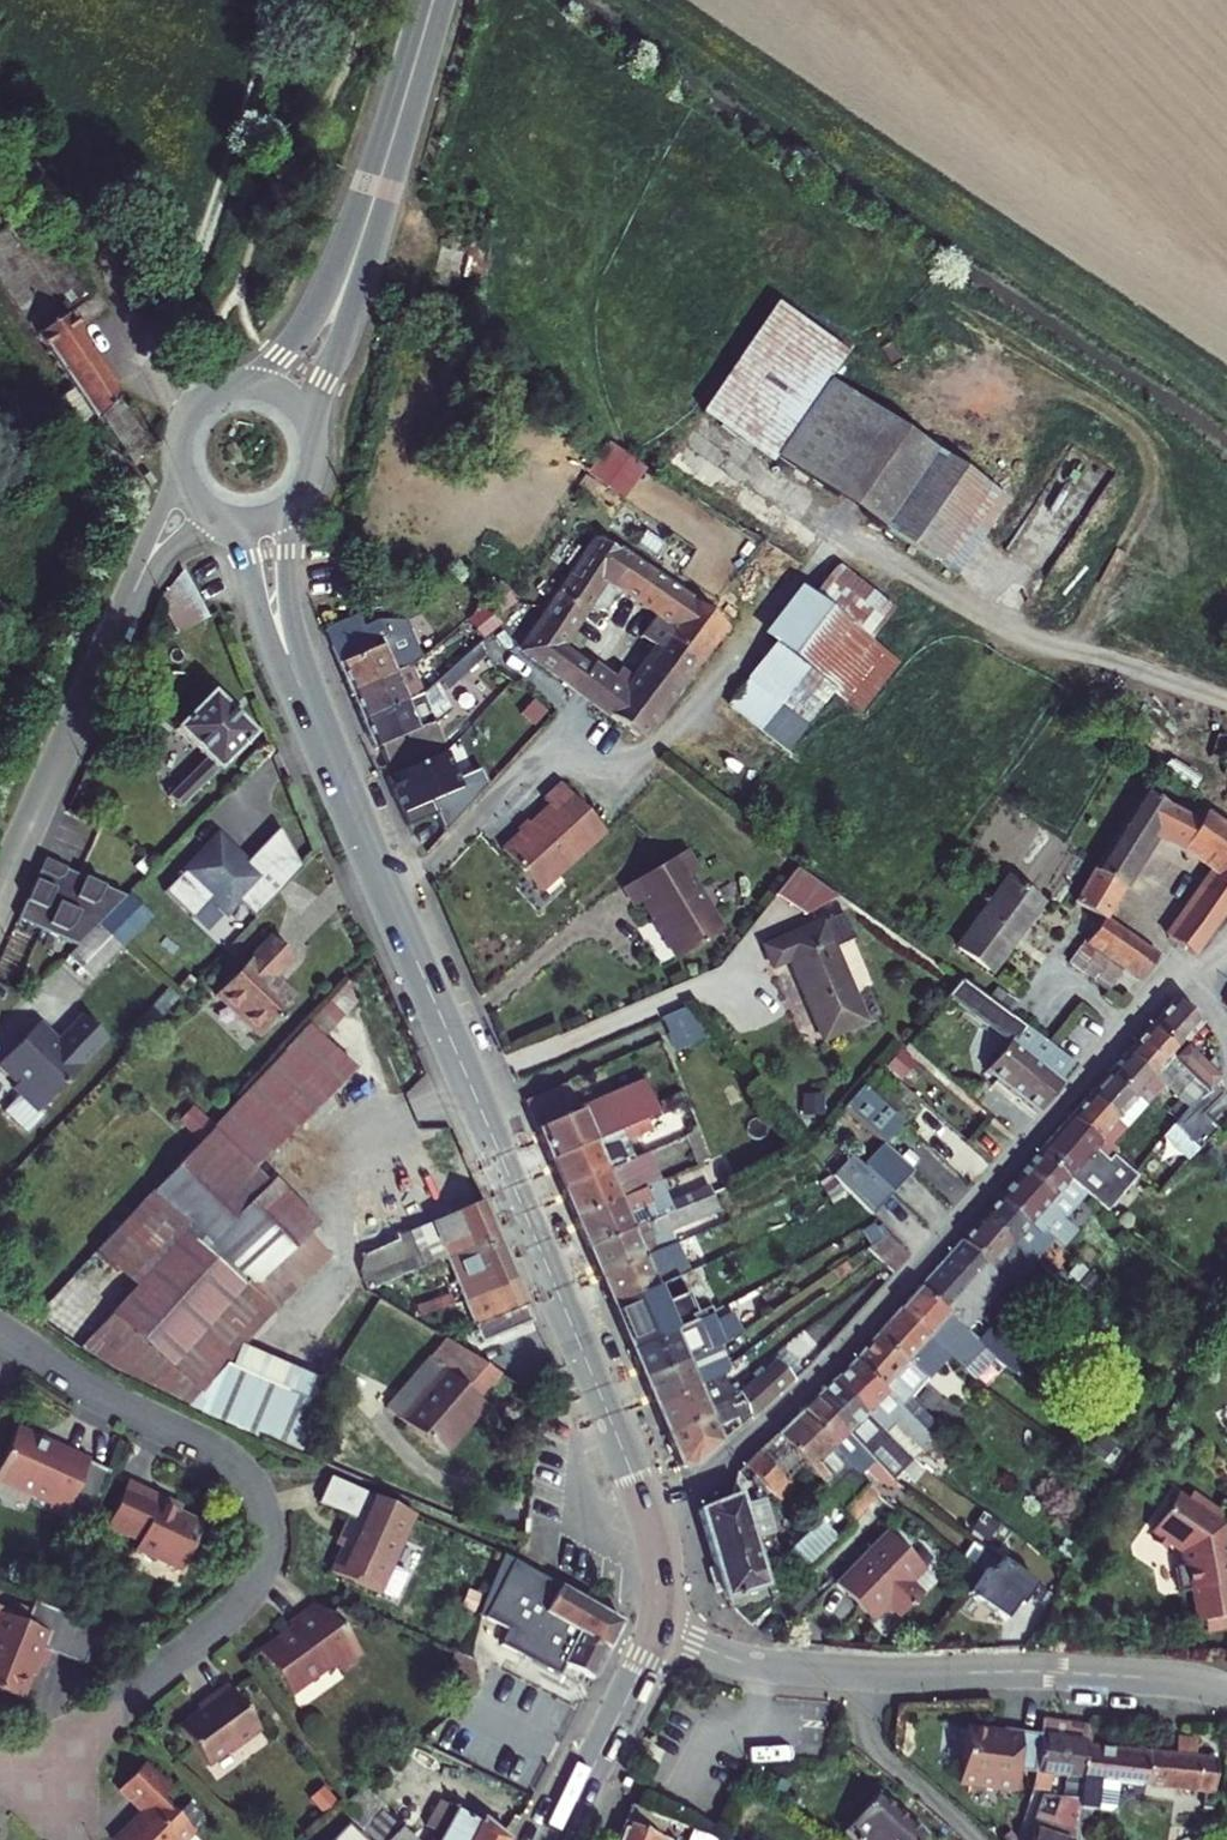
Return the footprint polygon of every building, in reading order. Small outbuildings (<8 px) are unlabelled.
[(0,209),(0,300),(73,402),(58,416),(81,448),(101,427),(117,409),(52,315),(76,298),(37,247),(0,209)] [(962,571),(1012,489),(832,380),(853,344),(773,296),(702,412),(962,571)] [(612,438),(589,468),(625,495),(648,465),(612,438)] [(605,593),(625,607),(669,637),(632,688),(621,680),(614,690),(609,686),(603,694),(589,712),(636,746),(734,613),(604,532),(516,661),(571,700),(585,681),(558,661),(590,615),(605,593)] [(159,606),(177,638),(207,622),(181,577),(161,603),(159,606)] [(605,593),(590,615),(606,626),(625,607),(605,593)] [(829,699),(865,651),(798,597),(761,644),(771,653),(829,699)] [(337,668),(352,704),(394,686),(410,679),(410,678),(397,647),(407,642),(409,631),(397,640),(394,642),(390,643),(386,645),(382,645),(374,646),(366,645),(356,643),(343,639),(328,645),(337,668)] [(474,651),(494,672),(511,655),(491,633),(474,651)] [(854,718),(890,671),(865,651),(829,699),(854,718)] [(771,653),(747,686),(805,732),(829,699),(771,653)] [(475,666),(467,658),(432,694),(441,702),(475,666)] [(603,694),(585,681),(571,700),(589,712),(603,694)] [(352,704),(363,732),(421,706),(421,705),(416,693),(401,700),(394,686),(352,704)] [(805,732),(747,686),(725,715),(783,761),(805,732)] [(439,715),(430,696),(421,705),(421,706),(427,721),(439,715)] [(173,737),(202,765),(169,799),(182,811),(251,741),(210,700),(173,737)] [(374,759),(379,757),(433,734),(443,724),(439,715),(427,721),(421,706),(363,732),(374,759)] [(443,759),(433,734),(379,757),(389,782),(443,759)] [(447,765),(387,790),(406,839),(437,826),(432,813),(461,801),(447,765)] [(1167,936),(1170,938),(1192,955),(1226,905),(1226,829),(1201,812),(1194,822),(1166,804),(1145,791),(1138,787),(1090,860),(1068,895),(1085,905),(1104,917),(1159,832),(1187,845),(1219,867),(1167,936)] [(540,894),(603,834),(558,788),(541,804),(547,811),(502,854),(540,894)] [(214,844),(162,898),(189,923),(207,903),(222,918),(234,905),(251,921),(300,869),(272,832),(235,868),(230,863),(232,861),(214,844)] [(687,879),(695,874),(683,854),(623,890),(633,908),(641,903),(675,959),(719,933),(687,879)] [(830,900),(792,869),(771,897),(798,918),(830,900)] [(60,885),(39,876),(35,887),(51,895),(57,893),(60,885)] [(1039,907),(1006,882),(955,949),(988,974),(1039,907)] [(13,935),(67,959),(115,910),(60,885),(57,893),(51,895),(35,887),(13,935)] [(115,910),(98,926),(122,949),(161,908),(138,886),(115,910)] [(848,941),(837,915),(760,948),(768,969),(785,962),(818,1040),(858,1023),(827,950),(848,941)] [(1086,944),(1120,968),(1137,981),(1158,955),(1104,917),(1086,944)] [(98,926),(66,960),(90,982),(122,949),(98,926)] [(291,962),(268,942),(212,1001),(258,1044),(295,1004),(271,983),(291,962)] [(1086,944),(1084,943),(1069,964),(1106,990),(1113,978),(1120,968),(1086,944)] [(945,998),(1007,1043),(984,1070),(1035,1114),(1061,1083),(1060,1082),(1074,1065),(1005,1016),(958,983),(945,998)] [(168,992),(140,1021),(149,1029),(176,1000),(168,992)] [(1199,1026),(1171,1002),(1147,1031),(1174,1054),(1182,1047),(1199,1026)] [(682,1008),(660,1018),(674,1052),(707,1038),(682,1008)] [(0,1063),(0,1076),(13,1088),(9,1093),(16,1100),(0,1117),(0,1118),(23,1137),(39,1120),(35,1115),(103,1043),(78,1020),(53,1046),(34,1027),(0,1063)] [(124,1038),(133,1046),(149,1029),(140,1021),(124,1038)] [(1174,1054),(1147,1031),(1136,1043),(1123,1057),(1158,1088),(1185,1113),(1202,1091),(1168,1061),(1174,1054)] [(1182,1047),(1174,1054),(1168,1061),(1202,1091),(1206,1094),(1211,1089),(1217,1082),(1218,1082),(1212,1060),(1205,1068),(1182,1047)] [(304,1075),(279,1051),(272,1059),(261,1070),(196,1141),(221,1164),(304,1075)] [(902,1062),(893,1056),(883,1068),(891,1075),(902,1062)] [(1158,1088),(1123,1057),(1106,1077),(1139,1109),(1158,1088)] [(898,1107),(904,1100),(871,1073),(857,1090),(889,1117),(898,1107)] [(1106,1077),(1086,1099),(1120,1131),(1139,1109),(1106,1077)] [(534,1133),(577,1114),(566,1086),(522,1106),(534,1133)] [(547,1164),(655,1116),(642,1086),(577,1114),(534,1133),(547,1164)] [(1175,1126),(1172,1130),(1199,1153),(1216,1133),(1202,1120),(1219,1097),(1211,1089),(1206,1094),(1202,1091),(1185,1113),(1175,1126)] [(898,1125),(897,1124),(889,1117),(857,1090),(840,1110),(879,1145),(880,1146),(898,1125)] [(793,1121),(812,1117),(809,1099),(790,1102),(793,1121)] [(1120,1131),(1086,1099),(1068,1121),(1097,1147),(1102,1151),(1120,1131)] [(196,1103),(183,1117),(201,1134),(214,1121),(196,1103)] [(547,1164),(560,1192),(647,1155),(638,1133),(687,1112),(684,1103),(655,1116),(547,1164)] [(905,1114),(898,1107),(889,1117),(897,1124),(905,1114)] [(1172,1130),(1175,1126),(1165,1117),(1140,1145),(1153,1156),(1172,1130)] [(1097,1147),(1068,1121),(1063,1127),(1034,1159),(1063,1185),(1082,1201),(1096,1212),(1114,1191),(1121,1197),(1136,1180),(1109,1157),(1104,1163),(1092,1153),(1097,1147)] [(171,1256),(251,1192),(221,1164),(196,1141),(178,1161),(102,1244),(145,1284),(171,1256)] [(879,1145),(859,1166),(889,1195),(910,1173),(880,1146),(879,1145)] [(560,1192),(573,1221),(659,1184),(647,1155),(560,1192)] [(828,1179),(867,1218),(889,1195),(859,1166),(849,1157),(828,1179)] [(1034,1159),(996,1201),(1025,1227),(1063,1185),(1034,1159)] [(258,1305),(283,1285),(321,1256),(264,1182),(251,1192),(171,1256),(228,1329),(258,1305)] [(586,1251),(699,1200),(710,1195),(707,1189),(669,1205),(659,1184),(573,1221),(586,1251)] [(1082,1201),(1063,1185),(1025,1227),(1038,1234),(1046,1240),(1082,1201)] [(593,1267),(599,1280),(685,1244),(678,1228),(706,1216),(699,1200),(586,1251),(593,1267)] [(1038,1234),(1025,1227),(996,1201),(991,1207),(976,1224),(1016,1259),(1023,1251),(1031,1258),(1046,1240),(1038,1234)] [(435,1262),(444,1259),(465,1250),(468,1256),(498,1244),(480,1202),(430,1223),(438,1243),(358,1277),(358,1278),(364,1292),(435,1262)] [(357,1274),(358,1277),(438,1243),(430,1223),(397,1238),(359,1255),(357,1274)] [(976,1224),(958,1244),(1006,1286),(1031,1258),(1023,1251),(1016,1259),(976,1224)] [(884,1239),(864,1253),(890,1276),(906,1258),(884,1239)] [(145,1284),(102,1244),(87,1260),(31,1321),(106,1371),(164,1398),(207,1352),(228,1329),(171,1256),(145,1284)] [(484,1291),(512,1279),(498,1244),(468,1256),(465,1250),(444,1259),(462,1303),(485,1293),(484,1291)] [(599,1280),(611,1307),(668,1283),(697,1271),(685,1244),(599,1280)] [(958,1244),(935,1270),(993,1324),(1021,1298),(1006,1286),(958,1244)] [(462,1303),(444,1259),(435,1262),(453,1307),(462,1303)] [(924,1282),(917,1290),(982,1350),(996,1363),(1008,1350),(986,1331),(993,1324),(935,1270),(924,1282)] [(530,1321),(512,1279),(484,1291),(485,1293),(462,1303),(473,1328),(479,1342),(530,1321)] [(674,1297),(668,1283),(611,1307),(619,1324),(651,1310),(650,1308),(674,1297)] [(917,1290),(897,1312),(947,1356),(963,1370),(982,1350),(917,1290)] [(462,1303),(453,1307),(463,1332),(473,1328),(462,1303)] [(947,1356),(897,1312),(876,1337),(926,1381),(947,1356)] [(696,1321),(630,1350),(643,1378),(644,1382),(704,1354),(701,1347),(708,1344),(711,1351),(718,1347),(744,1336),(743,1335),(736,1318),(709,1328),(704,1318),(696,1321)] [(815,1353),(828,1340),(819,1332),(807,1345),(815,1353)] [(926,1381),(876,1337),(853,1362),(904,1412),(910,1398),(926,1381)] [(474,1399),(496,1374),(442,1340),(427,1360),(441,1371),(398,1422),(440,1456),(458,1434),(454,1431),(479,1403),(474,1399)] [(644,1382),(656,1407),(718,1378),(715,1372),(721,1369),(727,1367),(718,1347),(711,1351),(708,1344),(701,1347),(704,1354),(644,1382)] [(305,1393),(207,1352),(164,1398),(207,1419),(281,1449),(305,1393)] [(904,1412),(853,1362),(831,1383),(846,1398),(848,1397),(879,1429),(881,1431),(889,1422),(917,1450),(930,1438),(904,1412)] [(733,1394),(735,1400),(749,1396),(757,1412),(791,1382),(776,1365),(733,1394)] [(656,1407),(667,1432),(735,1400),(733,1394),(721,1369),(715,1372),(718,1378),(656,1407)] [(549,1377),(538,1382),(547,1402),(557,1398),(552,1384),(549,1377)] [(846,1398),(831,1383),(825,1388),(818,1395),(834,1411),(827,1418),(858,1448),(879,1429),(848,1397),(846,1398)] [(834,1411),(818,1395),(796,1416),(843,1463),(858,1448),(827,1418),(834,1411)] [(735,1400),(667,1432),(682,1465),(693,1472),(719,1444),(713,1429),(733,1421),(736,1429),(757,1412),(749,1396),(735,1400)] [(843,1463),(796,1416),(774,1436),(801,1461),(823,1482),(854,1518),(875,1497),(860,1481),(843,1463)] [(30,1442),(32,1450),(47,1444),(14,1429),(12,1434),(30,1442)] [(47,1444),(32,1450),(30,1442),(12,1434),(0,1461),(0,1486),(31,1500),(28,1507),(45,1514),(61,1521),(59,1526),(79,1535),(108,1472),(87,1463),(87,1462),(47,1444)] [(774,1436),(741,1468),(778,1504),(793,1490),(783,1480),(801,1461),(774,1436)] [(876,1465),(860,1481),(875,1497),(892,1481),(876,1465)] [(330,1479),(319,1505),(351,1520),(326,1574),(376,1597),(376,1596),(392,1603),(404,1576),(388,1569),(412,1517),(330,1479)] [(165,1503),(124,1485),(104,1529),(137,1543),(134,1550),(180,1571),(201,1525),(162,1508),(165,1503)] [(1149,1534),(1154,1537),(1151,1541),(1165,1551),(1168,1547),(1180,1555),(1183,1568),(1173,1570),(1178,1596),(1191,1593),(1197,1625),(1204,1624),(1206,1624),(1208,1633),(1226,1629),(1226,1567),(1226,1561),(1226,1547),(1223,1544),(1220,1529),(1216,1526),(1223,1517),(1190,1495),(1184,1504),(1174,1498),(1149,1534)] [(733,1499),(696,1513),(723,1599),(735,1612),(781,1596),(755,1505),(736,1510),(733,1499)] [(45,1514),(43,1519),(59,1526),(61,1521),(45,1514)] [(822,1520),(789,1552),(804,1567),(837,1535),(822,1520)] [(886,1535),(833,1588),(871,1625),(886,1610),(898,1622),(920,1599),(908,1588),(922,1574),(923,1572),(886,1535)] [(955,1580),(949,1576),(930,1600),(966,1627),(985,1603),(988,1606),(999,1592),(966,1566),(955,1580)] [(922,1574),(908,1588),(920,1599),(934,1586),(922,1574)] [(621,1623),(555,1587),(541,1613),(556,1622),(539,1652),(554,1660),(542,1681),(580,1702),(592,1679),(621,1623)] [(20,1700),(35,1664),(43,1668),(49,1653),(83,1667),(98,1630),(37,1605),(28,1626),(0,1614),(0,1692),(20,1700)] [(260,1660),(290,1703),(334,1673),(339,1681),(363,1664),(334,1621),(316,1614),(290,1632),(294,1637),(260,1660)] [(470,1662),(476,1695),(489,1761),(520,1755),(497,1641),(466,1646),(470,1662)] [(204,1771),(225,1756),(227,1759),(259,1737),(227,1690),(205,1705),(208,1709),(176,1731),(204,1771)] [(1037,1739),(1031,1778),(1028,1794),(1035,1795),(1062,1798),(1073,1800),(1082,1739),(1085,1725),(1040,1719),(1037,1739)] [(1031,1778),(1037,1739),(1001,1734),(1000,1739),(964,1734),(957,1787),(1010,1795),(1013,1775),(1031,1778)] [(1144,1747),(1138,1786),(1198,1793),(1197,1809),(1205,1810),(1210,1756),(1187,1752),(1189,1739),(1172,1737),(1169,1750),(1144,1747)] [(1082,1739),(1073,1800),(1072,1808),(1085,1810),(1100,1812),(1107,1807),(1111,1782),(1138,1786),(1144,1747),(1082,1739)] [(650,1743),(643,1756),(657,1763),(663,1749),(650,1743)] [(142,1770),(117,1795),(141,1819),(120,1839),(189,1839),(191,1838),(160,1807),(170,1797),(142,1770)] [(372,1839),(410,1839),(401,1832),(364,1788),(343,1809),(372,1839)] [(869,1794),(837,1833),(846,1839),(910,1839),(917,1830),(869,1794)] [(1073,1800),(1062,1798),(1035,1795),(1022,1839),(1067,1839),(1072,1808),(1073,1800)] [(441,1839),(507,1839),(489,1823),(470,1811),(467,1818),(439,1802),(426,1827),(443,1837),(441,1839)] [(614,1839),(658,1839),(667,1818),(629,1804),(622,1822),(614,1839)] [(1072,1808),(1067,1839),(1081,1839),(1085,1810),(1072,1808)]
